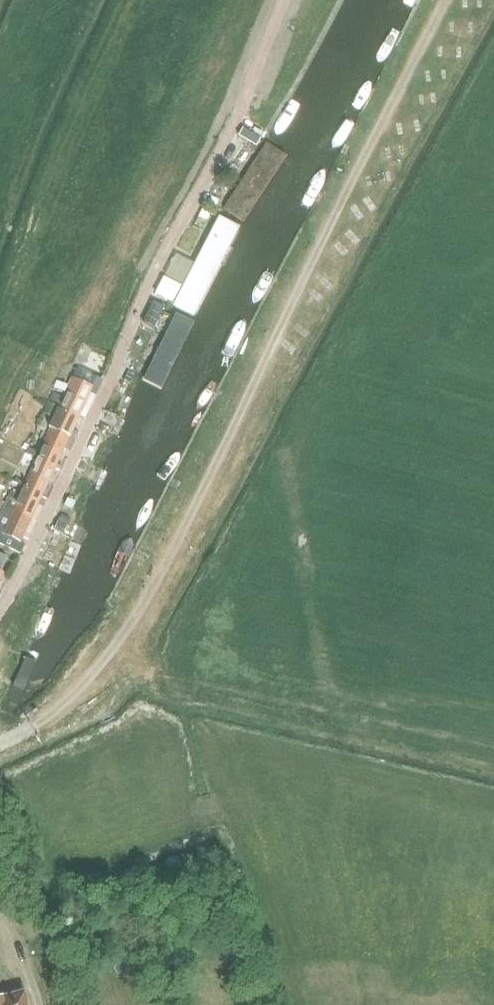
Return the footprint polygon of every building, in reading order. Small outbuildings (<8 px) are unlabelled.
[(237,136),(255,146),(260,138),(242,128),(237,136)] [(266,140),(229,206),(250,217),(286,152),(266,140)] [(224,215),(179,306),(201,317),(246,226),(224,215)] [(155,292),(167,299),(174,285),(162,278),(155,292)] [(153,303),(146,317),(157,323),(164,308),(153,303)] [(175,311),(141,378),(158,387),(193,320),(175,311)] [(126,371),(122,380),(128,383),(132,374),(126,371)] [(51,391),(47,401),(58,406),(79,416),(83,406),(88,409),(95,394),(90,391),(70,382),(67,386),(55,381),(53,386),(65,392),(63,396),(51,391)] [(51,427),(37,457),(55,465),(63,448),(68,451),(77,432),(72,429),(79,416),(58,406),(47,401),(41,413),(53,418),(49,426),(51,427)] [(37,457),(24,486),(42,494),(49,479),(54,481),(61,468),(55,465),(37,457)] [(20,554),(24,544),(17,541),(18,538),(21,539),(31,517),(37,506),(42,508),(46,500),(40,497),(42,494),(24,486),(17,502),(6,497),(3,504),(0,511),(0,545),(20,554)] [(59,518),(53,531),(61,535),(65,525),(67,526),(69,522),(59,518)] [(25,991),(0,998),(0,1004),(29,1004),(25,991)]
